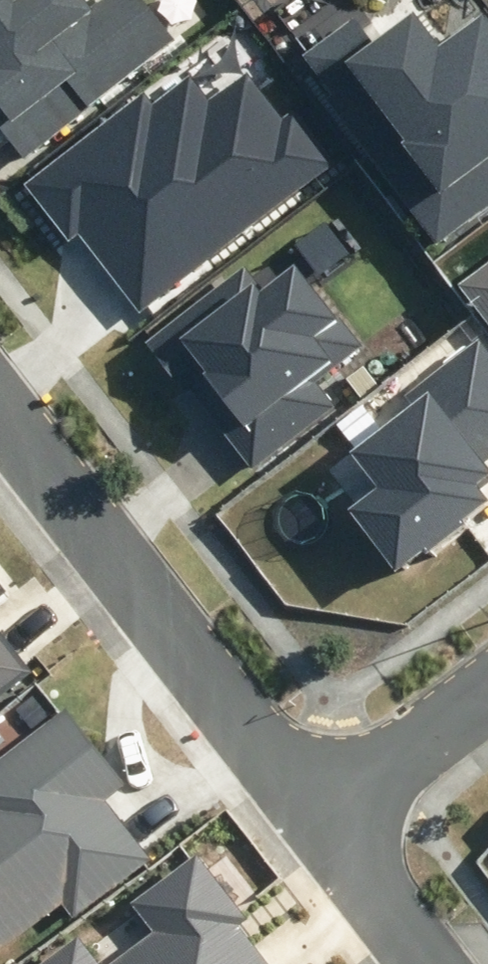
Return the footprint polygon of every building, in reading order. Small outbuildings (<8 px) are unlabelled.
[(24,155),(173,40),(143,0),(102,0),(89,10),(82,0),(19,0),(19,1),(18,0),(0,0),(0,124),(24,155)] [(487,200),(487,16),(483,10),(437,45),(413,13),(374,42),(354,16),(300,56),(438,238),(487,200)] [(151,105),(143,95),(26,184),(69,241),(79,234),(140,313),(332,167),(289,111),(281,117),(246,70),(208,99),(190,76),(151,105)] [(457,284),(487,325),(487,261),(457,284)] [(278,275),(269,263),(252,276),(244,266),(143,342),(180,390),(189,382),(252,463),(329,405),(311,382),(360,344),(340,318),(337,320),(293,264),(278,275)] [(478,341),(405,396),(412,406),(350,452),(379,489),(350,510),(395,569),(426,546),(429,550),(466,523),(463,519),(487,500),(479,489),(487,482),(487,469),(482,461),(487,457),(487,354),(478,341)] [(29,669),(0,632),(0,692),(29,669)] [(150,857),(110,802),(132,785),(71,702),(0,754),(0,947),(64,900),(74,913),(150,857)] [(237,925),(246,918),(194,851),(131,900),(157,933),(118,963),(267,963),(237,925)] [(74,935),(36,963),(97,963),(74,935)]
